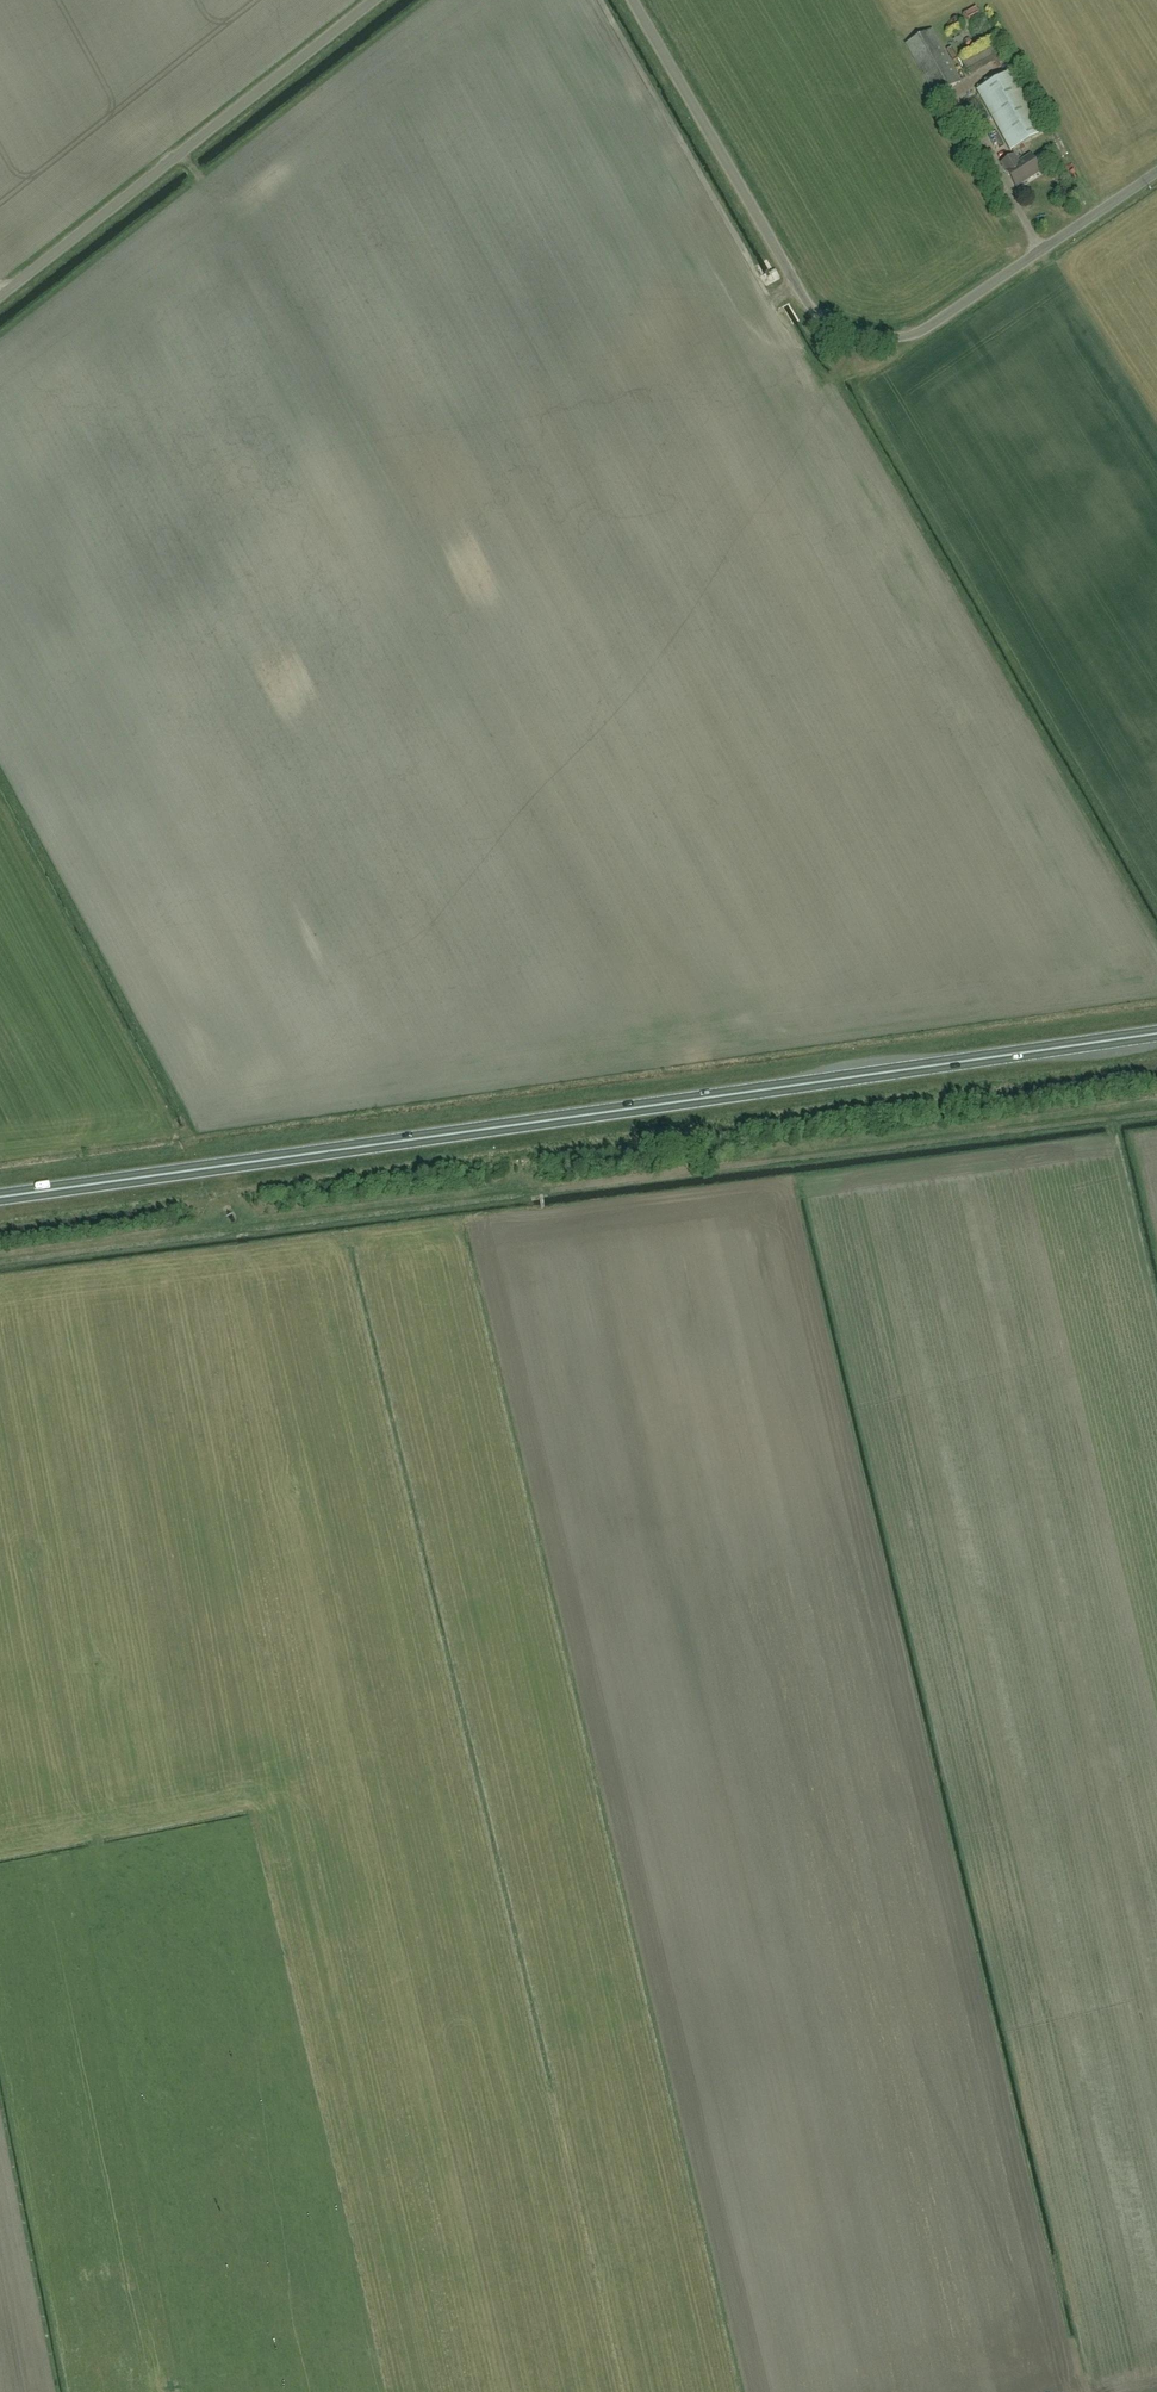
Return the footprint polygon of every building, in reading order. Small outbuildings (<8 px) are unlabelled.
[(934,96),(961,82),(932,30),(906,44),(934,96)] [(1013,71),(1010,73),(976,91),(1009,152),(1046,132),(1013,71)] [(1016,187),(1041,171),(1030,155),(1019,163),(1014,155),(1001,163),(1016,187)]
